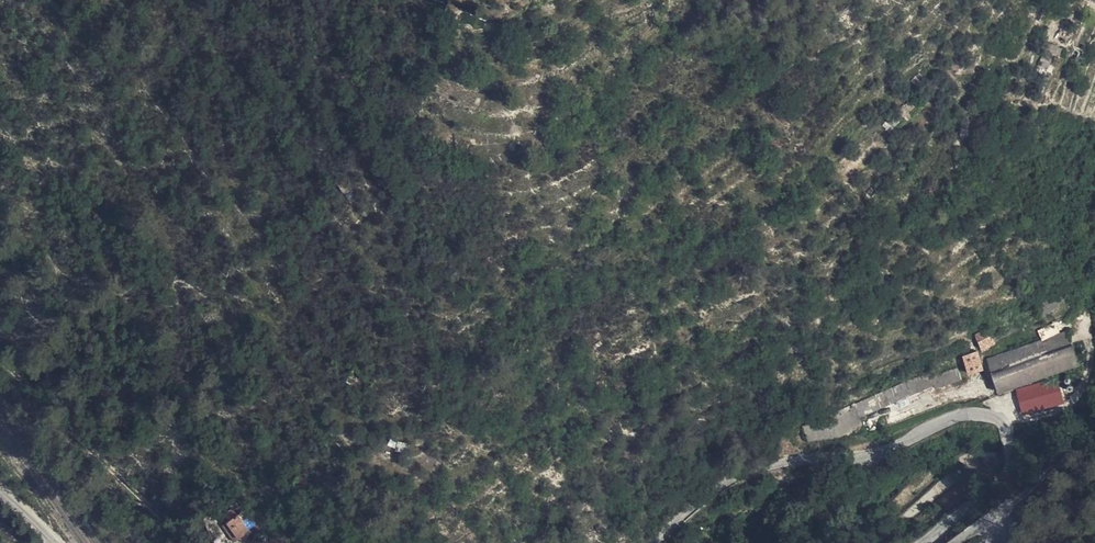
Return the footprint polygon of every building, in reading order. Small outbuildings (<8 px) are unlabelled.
[(794,60),(784,48),(773,57),(783,68),(794,60)] [(1000,372),(1074,331),(1063,313),(1052,320),(1055,325),(993,359),(1000,372)] [(989,321),(977,327),(984,343),(997,336),(996,333),(989,321)] [(1021,377),(1058,357),(1082,345),(1074,331),(1000,372),(1007,384),(1021,377)] [(978,345),(965,350),(972,367),(984,362),(978,345)] [(1022,380),(1064,368),(1058,357),(1021,377),(1022,380)] [(958,362),(934,374),(938,383),(963,372),(958,362)] [(1070,381),(1064,368),(1022,380),(1033,400),(1070,381)] [(206,505),(205,509),(207,509),(219,509),(214,500),(206,505)] [(205,509),(205,511),(218,542),(231,542),(239,538),(238,537),(226,519),(219,509),(207,509),(205,509)] [(231,516),(243,533),(253,527),(242,509),(231,516)] [(226,519),(238,537),(243,533),(231,516),(226,519)]
